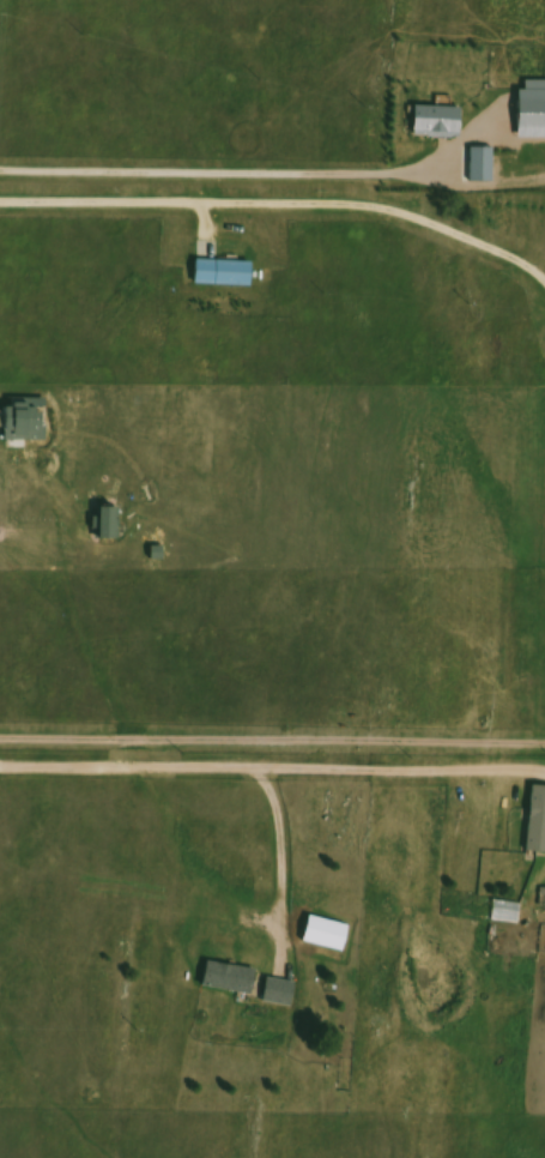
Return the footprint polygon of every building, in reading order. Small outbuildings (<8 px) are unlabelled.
[(525,143),(544,143),(544,94),(525,94),(525,143)] [(417,136),(466,136),(466,110),(417,110),(417,136)] [(470,185),(498,185),(498,151),(470,151),(470,185)] [(258,265),(198,264),(198,289),(257,291),(258,265)] [(533,788),(530,853),(544,854),(544,789),(533,788)] [(521,926),(523,910),(498,907),(497,923),(521,926)] [(355,928),(312,918),(304,950),(347,960),(355,928)] [(204,990),(257,998),(261,972),(208,964),(204,990)]
